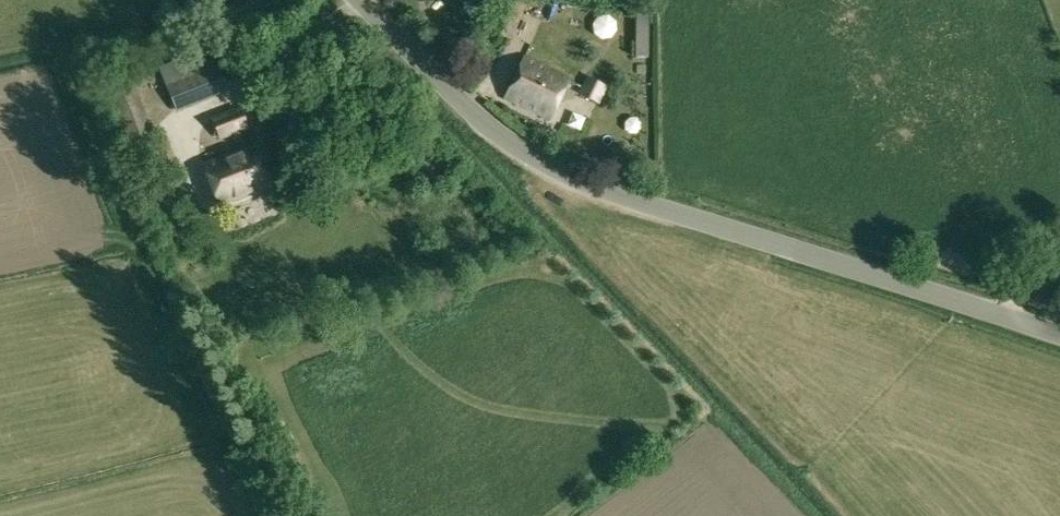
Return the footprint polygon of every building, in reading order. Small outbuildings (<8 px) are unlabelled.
[(487,34),(512,43),(529,0),(500,0),(487,34)] [(209,50),(160,68),(177,108),(225,89),(209,50)] [(524,58),(505,98),(549,119),(568,79),(524,58)] [(588,77),(579,96),(601,105),(610,87),(588,77)] [(138,88),(111,98),(128,142),(154,133),(138,88)] [(241,108),(233,111),(241,129),(248,126),(241,108)] [(241,129),(233,111),(211,119),(218,137),(241,129)] [(235,135),(241,151),(203,165),(219,206),(272,186),(256,145),(248,148),(242,133),(235,135)]
